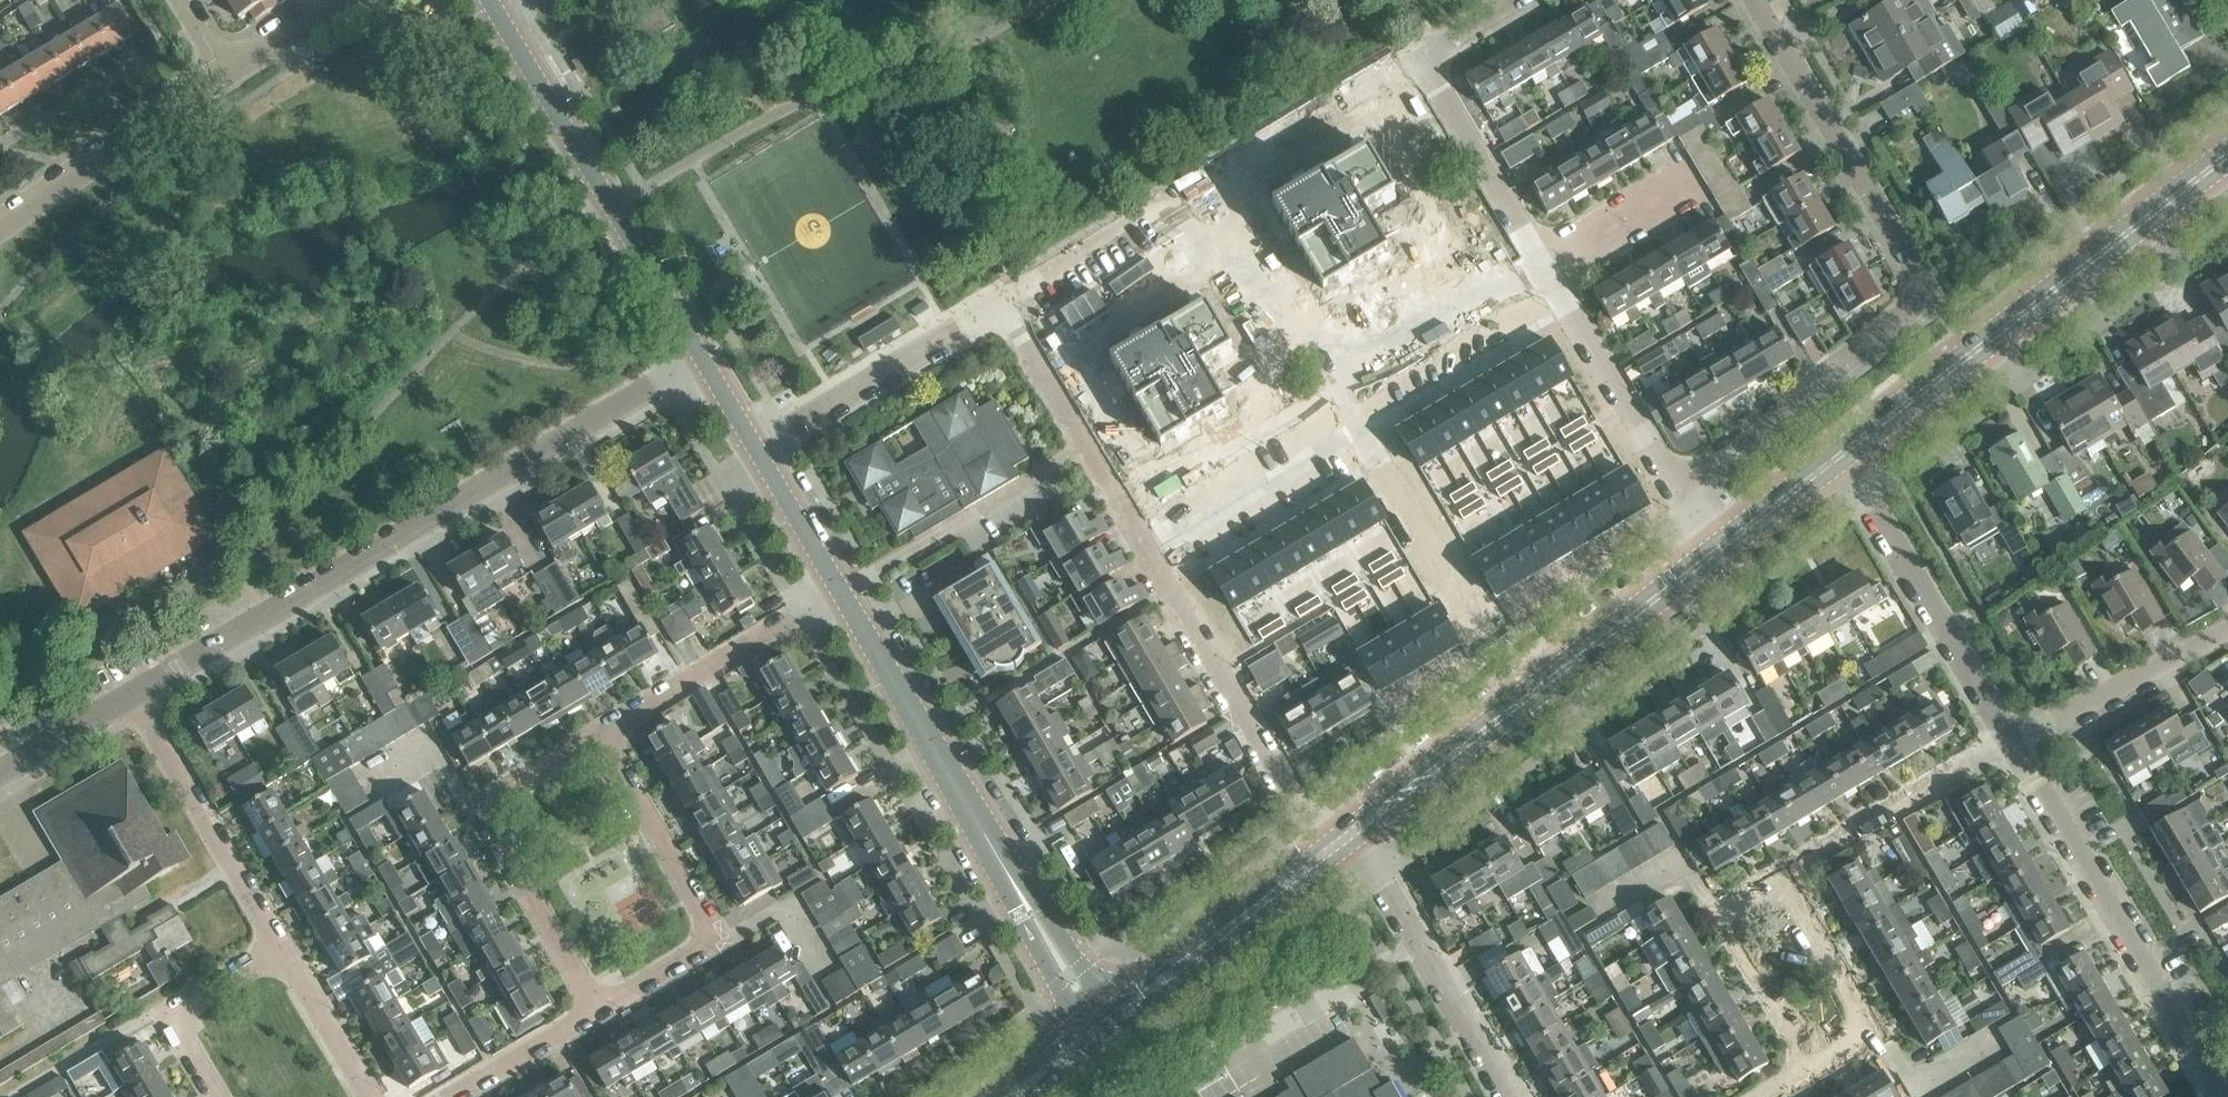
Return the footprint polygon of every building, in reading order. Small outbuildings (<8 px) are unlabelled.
[(238,18),(253,10),(258,18),(278,7),(274,0),(227,0),(238,18)] [(701,11),(716,2),(714,0),(695,0),(701,11)] [(1623,19),(1612,0),(1597,0),(1597,1),(1612,26),(1623,19)] [(1668,13),(1660,18),(1667,29),(1707,5),(1706,4),(1703,0),(1660,0),(1668,13)] [(1867,55),(1930,17),(1936,14),(1927,0),(1926,0),(1922,3),(1920,0),(1896,0),(1850,27),(1867,55)] [(1983,17),(1995,10),(1989,0),(1973,0),(1983,17)] [(1987,16),(2004,41),(2028,24),(2011,0),(2010,0),(1987,16)] [(2156,88),(2189,69),(2179,51),(2203,37),(2181,0),(2130,0),(2110,12),(2120,28),(2129,23),(2154,64),(2144,70),(2146,73),(2147,72),(2156,88)] [(1612,26),(1597,1),(1560,23),(1577,51),(1602,36),(1611,52),(1624,74),(1636,67),(1612,26)] [(25,20),(35,14),(29,3),(19,9),(25,20)] [(638,15),(650,8),(647,3),(646,4),(636,10),(638,15)] [(635,50),(675,27),(661,4),(648,12),(650,15),(625,30),(624,30),(623,31),(635,50)] [(95,20),(112,48),(135,34),(118,6),(95,20)] [(31,30),(41,24),(35,14),(25,20),(31,30)] [(1883,82),(1929,55),(1938,70),(1964,55),(1954,38),(1946,44),(1930,17),(1867,55),(1883,82)] [(72,34),(89,62),(112,48),(95,20),(72,34)] [(1577,51),(1560,23),(1537,36),(1554,65),(1555,65),(1577,51)] [(1695,78),(1732,56),(1716,30),(1675,55),(1668,44),(1635,63),(1641,75),(1671,57),(1678,68),(1686,63),(1695,78)] [(1661,32),(1638,46),(1629,31),(1619,37),(1628,52),(1635,63),(1668,44),(1661,32)] [(89,62),(72,34),(49,48),(66,76),(89,62)] [(1554,65),(1537,36),(1513,50),(1530,79),(1545,71),(1550,80),(1561,74),(1555,65),(1554,65)] [(66,76),(49,48),(26,62),(42,90),(66,76)] [(1492,63),(1490,64),(1507,93),(1508,93),(1530,79),(1513,50),(1505,55),(1503,52),(1489,59),(1492,63)] [(2082,89),(2068,98),(2093,140),(2108,131),(2107,129),(2121,120),(2107,96),(2127,84),(2109,53),(2073,74),(2082,89)] [(1732,56),(1695,78),(1692,80),(1701,95),(1696,98),(1702,109),(1671,127),(1677,137),(1679,140),(1702,126),(1713,120),(1706,107),(1747,82),(1732,56)] [(42,90),(26,62),(2,76),(19,104),(42,90)] [(1507,93),(1490,64),(1466,78),(1483,107),(1498,98),(1505,110),(1514,104),(1508,93),(1507,93)] [(1624,130),(1641,159),(1677,137),(1671,127),(1636,67),(1624,74),(1648,115),(1625,129),(1624,130)] [(2,76),(0,77),(0,115),(19,104),(2,76)] [(1575,101),(1588,94),(1580,82),(1568,89),(1575,101)] [(1914,104),(1918,111),(1930,105),(1918,82),(1881,102),(1889,117),(1914,104)] [(1988,176),(1975,184),(1974,184),(1985,203),(1994,217),(2031,194),(2012,161),(2028,152),(1989,86),(1977,93),(2005,140),(1981,154),(1990,169),(1988,176)] [(1564,108),(1575,101),(1568,89),(1557,96),(1564,108)] [(2078,149),(2093,140),(2068,98),(2054,106),(2045,91),(2009,112),(2032,151),(2052,138),(2062,156),(2077,147),(2078,149)] [(1599,112),(1611,105),(1603,93),(1591,100),(1599,112)] [(1775,111),(1768,101),(1729,124),(1735,135),(1743,131),(1752,145),(1785,126),(1776,111),(1775,111)] [(1528,129),(1541,122),(1533,110),(1521,117),(1528,129)] [(1563,134),(1575,126),(1568,114),(1555,121),(1563,134)] [(1505,143),(1528,129),(1521,117),(1498,131),(1505,143)] [(1601,144),(1600,144),(1618,173),(1641,159),(1624,130),(1625,129),(1619,120),(1595,134),(1601,144)] [(1552,140),(1563,134),(1555,121),(1544,128),(1552,140)] [(1686,152),(1710,138),(1702,126),(1679,140),(1686,152)] [(1794,140),(1785,126),(1752,145),(1761,160),(1753,165),(1759,176),(1799,152),(1793,141),(1794,140)] [(1985,203),(1974,184),(1975,184),(1949,140),(1946,141),(1939,140),(1935,132),(1922,140),(1944,177),(1926,188),(1948,225),(1985,203)] [(1532,135),(1500,154),(1510,170),(1542,151),(1532,135)] [(1717,150),(1710,138),(1686,152),(1688,155),(1693,164),(1717,150)] [(1594,187),(1618,173),(1600,144),(1577,158),(1594,187)] [(1368,146),(1271,204),(1322,289),(1387,251),(1363,210),(1394,191),(1368,146)] [(1724,162),(1717,150),(1693,164),(1701,176),(1724,162)] [(1577,158),(1553,172),(1571,201),(1594,187),(1577,158)] [(1731,174),(1724,162),(1701,176),(1708,188),(1731,174)] [(1547,214),(1571,201),(1553,172),(1530,186),(1547,214)] [(1738,186),(1731,174),(1708,188),(1714,199),(1715,200),(1738,186)] [(1779,226),(1787,221),(1786,221),(1819,201),(1811,186),(1809,187),(1803,176),(1763,200),(1779,226)] [(1721,211),(1745,197),(1738,186),(1715,200),(1716,202),(1721,211)] [(1421,196),(1382,210),(1387,224),(1426,209),(1421,196)] [(1728,223),(1752,209),(1745,197),(1721,211),(1724,215),(1728,223)] [(1786,221),(1787,221),(1795,235),(1787,240),(1794,251),(1834,228),(1827,217),(1828,216),(1819,201),(1786,221)] [(1724,215),(1712,222),(1687,236),(1704,265),(1741,243),(1728,223),(1724,215)] [(1215,231),(1045,319),(1062,351),(1231,264),(1215,231)] [(1687,236),(1664,250),(1681,279),(1704,265),(1687,236)] [(1833,290),(1832,289),(1865,270),(1857,255),(1855,256),(1849,245),(1809,268),(1825,295),(1833,290)] [(1648,255),(1650,259),(1640,264),(1658,293),(1659,292),(1681,279),(1664,250),(1662,246),(1648,255)] [(1764,282),(1787,268),(1780,257),(1757,271),(1764,282)] [(1738,267),(1752,289),(1764,282),(1750,260),(1738,267)] [(1771,294),(1794,280),(1803,274),(1796,263),(1787,268),(1764,282),(1771,294)] [(1617,278),(1634,307),(1635,307),(1648,299),(1655,310),(1666,304),(1659,292),(1658,293),(1640,264),(1617,278)] [(1874,285),(1865,270),(1832,289),(1833,290),(1841,304),(1833,309),(1840,320),(1879,296),(1873,285),(1874,285)] [(2227,367),(2227,366),(2227,273),(2226,270),(2199,286),(2217,316),(2202,325),(2227,367)] [(1641,318),(1635,307),(1634,307),(1617,278),(1593,292),(1611,321),(1625,313),(1632,324),(1641,318)] [(1778,306),(1771,294),(1764,282),(1752,289),(1766,313),(1778,306)] [(1715,308),(1727,301),(1720,289),(1708,296),(1715,308)] [(1237,295),(1211,304),(1215,316),(1241,307),(1237,295)] [(1205,303),(1109,360),(1160,446),(1225,407),(1200,366),(1232,347),(1205,303)] [(1800,343),(1818,333),(1802,307),(1785,318),(1800,343)] [(1679,329),(1691,322),(1684,310),(1672,317),(1679,329)] [(1713,334),(1726,326),(1719,314),(1706,321),(1713,334)] [(2187,334),(2175,316),(2167,320),(2165,317),(2149,326),(2151,330),(2149,332),(2175,376),(2192,366),(2201,382),(2212,376),(2220,388),(2227,383),(2227,369),(2227,367),(2202,325),(2187,334)] [(1668,336),(1679,329),(1672,317),(1661,324),(1668,336)] [(1703,340),(1713,334),(1706,321),(1695,328),(1703,340)] [(1768,372),(1793,357),(1776,328),(1761,337),(1754,326),(1744,332),(1745,333),(1751,343),(1768,372)] [(1632,357),(1656,343),(1649,331),(1625,345),(1632,357)] [(2127,390),(2147,425),(2174,408),(2160,384),(2175,376),(2149,332),(2122,348),(2134,369),(2119,378),(2127,390)] [(1727,357),(1745,386),(1768,372),(1751,343),(1745,333),(1722,347),(1728,357),(1727,357)] [(1549,341),(1529,353),(1551,390),(1571,378),(1549,341)] [(1666,362),(1679,354),(1672,342),(1659,349),(1666,362)] [(1705,371),(1704,371),(1721,400),(1722,400),(1724,404),(1739,395),(1737,391),(1745,386),(1727,357),(1728,357),(1721,344),(1711,350),(1714,355),(1700,363),(1705,371)] [(1643,376),(1666,362),(1659,349),(1636,363),(1643,376)] [(1529,353),(1510,364),(1532,401),(1551,390),(1529,353)] [(1510,364),(1492,375),(1514,412),(1532,401),(1510,364)] [(1704,371),(1682,385),(1681,385),(1698,414),(1699,414),(1701,418),(1716,409),(1713,405),(1721,400),(1704,371)] [(1698,414),(1681,385),(1682,385),(1675,373),(1665,379),(1672,391),(1646,406),(1656,424),(1668,417),(1677,432),(1691,423),(1689,420),(1698,414)] [(1492,375),(1473,386),(1495,423),(1514,412),(1492,375)] [(2072,392),(2071,393),(2099,440),(2125,425),(2130,434),(2147,425),(2127,390),(2112,399),(2098,377),(2080,387),(2083,391),(2074,396),(2072,392)] [(1473,386),(1455,397),(1477,434),(1495,423),(1473,386)] [(844,463),(864,497),(871,492),(897,537),(939,512),(944,522),(950,518),(945,509),(967,496),(973,505),(1020,477),(1014,467),(1029,459),(994,401),(979,410),(967,390),(844,463)] [(2073,455),(2099,440),(2071,393),(2070,393),(2073,397),(2064,402),(2062,399),(2044,409),(2066,445),(2051,454),(2071,487),(2086,478),(2073,455)] [(1455,397),(1437,408),(1459,445),(1477,434),(1455,397)] [(1437,408),(1418,419),(1440,456),(1459,445),(1437,408)] [(1582,418),(1571,424),(1576,432),(1587,425),(1582,418)] [(1418,419),(1398,431),(1420,468),(1440,456),(1418,419)] [(1571,424),(1559,431),(1564,439),(1576,432),(1571,424)] [(1592,433),(1580,440),(1585,448),(1596,441),(1592,433)] [(2169,433),(2157,439),(2166,455),(2178,448),(2169,433)] [(2036,463),(2018,435),(1990,452),(2000,470),(1997,473),(1997,478),(2001,485),(2005,487),(2010,486),(2019,502),(2040,490),(2046,491),(2059,513),(2062,511),(2068,521),(2083,512),(2069,488),(2071,487),(2051,454),(2036,463)] [(1546,439),(1534,446),(1539,454),(1550,447),(1546,439)] [(1580,440),(1569,447),(1573,454),(1585,448),(1580,440)] [(633,475),(631,476),(633,480),(635,479),(642,491),(651,506),(664,498),(666,501),(668,500),(681,522),(704,508),(679,465),(673,468),(659,443),(643,453),(641,449),(624,459),(626,463),(625,463),(633,475)] [(1534,446),(1523,453),(1527,461),(1539,454),(1534,446)] [(83,501),(81,499),(80,500),(81,502),(72,508),(70,506),(69,507),(70,509),(66,511),(65,509),(64,510),(65,512),(55,517),(54,515),(53,516),(54,518),(44,524),(43,522),(42,523),(43,525),(39,527),(38,525),(37,526),(38,528),(28,534),(27,531),(25,532),(27,534),(25,535),(25,537),(28,535),(34,545),(32,546),(32,548),(34,546),(37,550),(35,552),(35,553),(37,552),(43,561),(41,563),(42,564),(44,563),(50,573),(48,574),(49,575),(51,574),(53,578),(51,580),(52,581),(54,580),(73,612),(72,613),(73,614),(74,613),(78,620),(79,620),(78,617),(88,611),(89,613),(90,613),(89,611),(93,608),(94,610),(95,610),(94,608),(104,602),(105,604),(107,603),(105,601),(115,595),(116,597),(117,596),(116,594),(120,592),(121,594),(123,593),(122,591),(131,586),(133,588),(134,587),(133,585),(142,579),(143,581),(145,580),(144,578),(148,576),(149,578),(150,577),(149,575),(159,569),(160,572),(161,571),(160,569),(170,563),(171,565),(172,564),(171,562),(175,560),(176,562),(177,561),(176,559),(186,553),(187,555),(189,555),(187,552),(197,547),(198,548),(199,548),(198,546),(202,543),(203,545),(205,545),(203,543),(213,537),(215,539),(216,539),(215,536),(217,535),(216,534),(214,535),(208,525),(210,524),(209,523),(207,524),(205,520),(207,519),(206,518),(204,519),(198,509),(200,508),(200,507),(197,508),(191,498),(193,497),(192,495),(191,497),(188,493),(190,491),(189,490),(187,491),(181,481),(184,480),(183,478),(181,480),(175,470),(177,469),(176,468),(174,469),(172,465),(174,464),(173,462),(171,464),(165,454),(167,452),(167,451),(165,452),(163,450),(162,451),(163,453),(154,459),(152,457),(151,458),(152,460),(148,462),(147,460),(146,461),(147,463),(137,469),(136,467),(135,467),(136,470),(126,475),(125,474),(124,474),(125,476),(121,478),(120,477),(119,477),(120,479),(110,485),(109,483),(107,483),(109,486),(99,492),(98,490),(97,490),(98,492),(94,495),(93,493),(91,494),(92,495),(83,501)] [(2183,454),(2175,452),(2168,457),(2176,470),(2188,462),(2183,454)] [(1555,455),(1543,462),(1548,469),(1560,462),(1555,455)] [(1509,461),(1497,468),(1502,476),(1513,469),(1509,461)] [(1543,462),(1532,469),(1536,476),(1548,469),(1543,462)] [(1497,468),(1486,475),(1491,483),(1502,476),(1497,468)] [(1625,470),(1605,482),(1627,519),(1647,507),(1625,470)] [(1518,477),(1507,484),(1511,491),(1523,484),(1518,477)] [(1985,514),(1964,478),(1935,495),(1953,526),(1966,547),(1996,529),(2012,556),(2025,548),(2000,505),(1985,514)] [(1605,482),(1587,493),(1609,530),(1627,519),(1605,482)] [(1362,483),(1341,495),(1363,532),(1384,520),(1362,483)] [(1472,483),(1461,490),(1465,498),(1477,491),(1472,483)] [(581,532),(596,523),(601,531),(612,524),(589,484),(562,500),(581,532)] [(1507,484),(1495,490),(1500,498),(1511,491),(1507,484)] [(1461,490),(1449,497),(1454,505),(1465,498),(1461,490)] [(1587,493),(1568,504),(1590,541),(1609,530),(1587,493)] [(1341,495),(1323,506),(1345,543),(1363,532),(1341,495)] [(1481,498),(1470,505),(1474,513),(1486,506),(1481,498)] [(581,532),(562,500),(535,516),(554,548),(569,539),(581,532)] [(1568,504),(1550,515),(1572,552),(1590,541),(1568,504)] [(1470,505),(1458,512),(1463,520),(1474,513),(1470,505)] [(1323,506),(1305,517),(1327,554),(1345,543),(1323,506)] [(2218,514),(2227,527),(2227,506),(2218,514)] [(1065,509),(1030,530),(1040,546),(1050,543),(1059,558),(1050,563),(1050,564),(1083,545),(1107,531),(1101,520),(1094,524),(1088,527),(1081,514),(1070,521),(1064,511),(1066,510),(1065,509)] [(637,555),(645,550),(648,548),(628,514),(617,521),(637,555)] [(1550,515),(1532,526),(1554,563),(1572,552),(1550,515)] [(1305,517),(1286,528),(1308,565),(1327,554),(1305,517)] [(1532,526),(1513,536),(1535,573),(1554,563),(1532,526)] [(681,578),(695,570),(724,553),(718,543),(722,541),(714,527),(710,529),(709,527),(692,537),(689,531),(673,541),(685,561),(675,567),(681,578)] [(1286,528),(1268,539),(1290,576),(1308,565),(1286,528)] [(2210,588),(2225,577),(2191,532),(2172,546),(2167,540),(2150,553),(2177,587),(2198,572),(2210,588)] [(476,551),(495,583),(510,574),(515,582),(526,575),(503,535),(476,551)] [(1513,536),(1495,547),(1517,584),(1535,573),(1513,536)] [(652,561),(670,550),(663,539),(648,548),(645,550),(652,561)] [(1268,539),(1249,550),(1271,587),(1290,576),(1268,539)] [(1083,545),(1050,564),(1059,579),(1070,577),(1079,591),(1069,596),(1070,598),(1103,578),(1127,564),(1121,553),(1114,557),(1108,561),(1101,548),(1089,554),(1083,545)] [(1495,547),(1474,560),(1496,596),(1517,584),(1495,547)] [(1249,550),(1231,561),(1253,598),(1271,587),(1249,550)] [(476,551),(449,567),(478,615),(504,599),(495,583),(476,551)] [(696,601),(709,593),(738,576),(724,553),(695,570),(703,584),(690,591),(695,599),(696,601)] [(1391,553),(1380,560),(1384,567),(1396,561),(1391,553)] [(1380,560),(1368,567),(1373,574),(1384,567),(1380,560)] [(1231,561),(1211,573),(1233,610),(1253,598),(1231,561)] [(559,593),(570,586),(556,563),(545,570),(559,593)] [(1400,568),(1389,575),(1394,583),(1405,576),(1400,568)] [(556,615),(567,608),(559,593),(545,570),(533,576),(556,615)] [(2146,629),(2163,619),(2134,570),(2114,582),(2110,575),(2092,587),(2114,624),(2136,611),(2146,629)] [(1025,657),(1026,655),(1041,645),(1041,644),(1041,643),(1040,643),(1029,625),(1030,624),(1029,624),(1018,606),(1019,605),(1018,605),(1007,586),(1007,585),(1006,586),(998,571),(944,603),(977,659),(982,657),(983,660),(984,662),(986,665),(988,666),(990,668),(993,670),(995,671),(998,672),(1000,672),(1003,672),(1006,672),(1009,672),(1011,671),(1014,670),(1016,668),(1018,667),(1020,665),(1022,662),(1024,660),(1025,657)] [(1834,587),(1853,619),(1876,605),(1857,573),(1834,587)] [(1354,575),(1343,582),(1347,589),(1359,582),(1354,575)] [(1389,575),(1377,582),(1382,590),(1394,583),(1389,575)] [(738,576),(709,593),(696,601),(695,599),(683,608),(672,615),(686,638),(697,632),(688,617),(714,602),(723,616),(736,609),(739,615),(755,606),(751,600),(751,599),(738,576)] [(1018,582),(1026,595),(1035,590),(1027,577),(1018,582)] [(1070,598),(1079,613),(1090,610),(1099,626),(1147,597),(1141,586),(1134,590),(1134,591),(1128,594),(1120,581),(1109,588),(1103,578),(1070,598)] [(650,639),(660,633),(628,580),(618,586),(642,625),(627,634),(622,624),(613,629),(619,639),(636,668),(659,654),(650,639)] [(1343,582),(1331,589),(1336,596),(1347,589),(1343,582)] [(405,589),(388,598),(391,602),(390,602),(409,634),(424,625),(429,633),(441,626),(434,615),(439,612),(432,600),(427,603),(417,586),(407,592),(405,589)] [(1810,601),(1829,633),(1853,619),(1834,587),(1810,601)] [(1364,590),(1352,597),(1357,605),(1368,598),(1364,590)] [(1318,597),(1306,603),(1311,611),(1322,604),(1318,597)] [(1352,597),(1340,604),(1345,612),(1357,605),(1352,597)] [(390,602),(391,602),(388,598),(375,606),(377,610),(363,618),(366,622),(363,626),(364,630),(368,633),(372,633),(382,650),(384,649),(387,651),(392,650),(395,648),(398,644),(398,640),(409,634),(390,602)] [(1810,601),(1786,615),(1805,647),(1829,633),(1810,601)] [(1306,603),(1295,610),(1299,618),(1311,611),(1306,603)] [(2046,658),(2069,645),(2079,663),(2095,653),(2066,604),(2046,616),(2042,609),(2024,620),(2030,630),(2026,633),(2034,646),(2038,644),(2046,658)] [(578,626),(589,619),(582,607),(571,614),(578,626)] [(1436,608),(1416,620),(1438,657),(1458,645),(1436,608)] [(1046,630),(1060,622),(1052,609),(1039,617),(1046,630)] [(1118,664),(1157,641),(1153,634),(1153,629),(1163,624),(1156,612),(1144,619),(1144,618),(1118,634),(1116,630),(1102,638),(1118,664)] [(482,659),(493,652),(470,613),(459,620),(482,659)] [(566,633),(578,626),(571,614),(559,621),(566,633)] [(675,645),(686,638),(672,615),(661,621),(675,645)] [(1786,615),(1762,630),(1781,662),(1782,661),(1796,653),(1800,659),(1809,653),(1805,647),(1786,615)] [(1281,618),(1269,625),(1274,633),(1286,626),(1281,618)] [(1306,653),(1342,632),(1334,618),(1298,640),(1306,653)] [(470,666),(482,659),(459,620),(447,627),(470,666)] [(1416,620),(1397,631),(1419,668),(1438,657),(1416,620)] [(1269,625),(1258,632),(1262,640),(1274,633),(1269,625)] [(595,653),(612,682),(636,668),(619,639),(613,629),(611,626),(597,633),(593,650),(595,653)] [(1762,630),(1738,644),(1757,676),(1773,667),(1780,678),(1788,673),(1782,661),(1781,662),(1762,630)] [(1397,631),(1379,642),(1401,679),(1419,668),(1397,631)] [(531,654),(542,647),(535,635),(524,642),(531,654)] [(331,637),(304,653),(323,685),(338,676),(343,684),(354,677),(331,637)] [(1161,648),(1157,641),(1118,664),(1130,685),(1137,681),(1181,655),(1174,643),(1165,648),(1161,648)] [(507,668),(531,654),(524,642),(500,656),(507,668)] [(1379,642),(1358,654),(1380,691),(1401,679),(1379,642)] [(1885,672),(1908,658),(1900,645),(1877,659),(1885,672)] [(323,685),(304,653),(302,649),(291,656),(293,659),(277,669),(295,698),(289,702),(296,712),(315,701),(320,708),(331,701),(322,685),(323,685)] [(571,667),(588,696),(590,700),(605,691),(603,688),(612,682),(595,653),(585,659),(580,649),(565,658),(571,667)] [(1256,680),(1284,663),(1277,651),(1248,668),(1256,680)] [(757,674),(771,697),(799,680),(785,656),(774,663),(767,652),(750,662),(757,674)] [(1181,682),(1177,675),(1178,671),(1187,666),(1181,655),(1137,681),(1130,685),(1142,705),(1181,682)] [(483,682),(507,668),(500,656),(476,670),(483,682)] [(561,673),(547,681),(564,710),(566,714),(581,705),(579,701),(588,696),(571,667),(565,658),(564,656),(555,661),(561,673)] [(1872,679),(1885,672),(1877,659),(1864,666),(1872,679)] [(1001,728),(1003,732),(1042,709),(1036,698),(1074,675),(1066,661),(1034,679),(1036,683),(1029,687),(997,706),(993,709),(1002,724),(1001,728)] [(1263,693),(1292,676),(1284,663),(1256,680),(1263,693)] [(396,710),(403,705),(407,703),(384,664),(373,671),(396,710)] [(1894,691),(1918,676),(1911,664),(1887,678),(1894,691)] [(1358,718),(1373,709),(1349,669),(1334,678),(1330,671),(1320,677),(1328,690),(1346,720),(1356,715),(1358,718)] [(472,689),(483,682),(476,670),(465,677),(472,689)] [(384,716),(392,712),(396,710),(373,671),(361,678),(384,716)] [(1704,688),(1723,720),(1747,706),(1728,674),(1704,688)] [(1322,735),(1346,720),(1328,690),(1320,677),(1296,692),(1303,704),(1322,735)] [(771,697),(785,721),(814,704),(799,680),(771,697)] [(547,681),(523,696),(540,724),(564,710),(547,681)] [(1161,722),(1205,696),(1199,685),(1189,690),(1185,689),(1181,682),(1142,705),(1154,726),(1162,722),(1161,722)] [(1837,700),(1848,694),(1841,682),(1830,688),(1837,700)] [(1872,704),(1882,698),(1875,685),(1864,692),(1872,704)] [(245,688),(218,704),(237,736),(252,727),(257,735),(269,728),(245,688)] [(1704,688),(1680,702),(1699,734),(1723,720),(1704,688)] [(1779,735),(1792,727),(1768,688),(1755,695),(1764,711),(1779,735)] [(1825,707),(1837,700),(1830,688),(1818,695),(1825,707)] [(732,720),(744,713),(730,689),(718,696),(732,720)] [(428,721),(439,715),(426,692),(414,698),(428,721)] [(1322,735),(1303,704),(1296,692),(1271,707),(1297,750),(1298,749),(1300,753),(1313,745),(1311,741),(1321,736),(1322,735)] [(1859,712),(1872,704),(1864,692),(1852,699),(1859,712)] [(540,724),(523,696),(499,710),(517,739),(540,724)] [(1161,722),(1162,722),(1175,744),(1206,725),(1201,716),(1202,712),(1212,707),(1205,696),(1161,722)] [(1934,702),(1923,708),(1916,696),(1904,703),(1911,715),(1929,745),(1951,731),(1949,728),(1955,725),(1946,710),(1940,713),(1934,702)] [(417,728),(428,721),(414,698),(407,703),(403,705),(417,728)] [(1083,713),(1093,706),(1088,698),(1078,704),(1083,713)] [(1666,710),(1656,716),(1675,748),(1699,734),(1680,702),(1678,698),(1664,706),(1666,710)] [(714,731),(726,723),(712,700),(700,707),(714,731)] [(237,736),(218,704),(191,720),(192,721),(186,725),(195,740),(201,736),(210,752),(237,736)] [(828,728),(814,704),(785,721),(799,745),(828,728)] [(406,735),(417,728),(403,705),(396,710),(392,712),(406,735)] [(1087,721),(1098,715),(1093,706),(1083,713),(1087,721)] [(2167,706),(2146,719),(2168,755),(2189,742),(2188,741),(2200,734),(2188,715),(2177,722),(2167,706)] [(1018,751),(1055,730),(1063,725),(1057,715),(1049,720),(1042,709),(1003,732),(1005,735),(1009,737),(1018,751)] [(499,710),(476,724),(493,753),(517,739),(499,710)] [(1765,743),(1779,735),(1764,711),(1751,719),(1765,743)] [(394,741),(406,735),(392,712),(384,716),(381,718),(394,741)] [(463,723),(448,732),(469,767),(493,753),(476,724),(469,712),(460,718),(463,723)] [(739,732),(751,724),(744,713),(732,720),(739,732)] [(1824,732),(1835,726),(1828,713),(1817,720),(1824,732)] [(310,761),(313,759),(321,754),(299,715),(287,722),(310,761)] [(1911,715),(1888,730),(1905,759),(1929,745),(1911,715)] [(1675,748),(1656,716),(1633,730),(1652,762),(1658,773),(1682,759),(1675,748)] [(1864,744),(1881,773),(1905,759),(1888,730),(1874,738),(1862,716),(1851,722),(1864,744)] [(383,748),(394,741),(381,718),(370,725),(383,748)] [(2168,755),(2146,719),(2125,731),(2147,767),(2168,755)] [(1812,740),(1824,732),(1817,720),(1805,727),(1812,740)] [(298,767),(310,761),(287,722),(275,729),(298,767)] [(659,763),(687,746),(699,739),(693,729),(682,736),(674,723),(645,740),(659,763)] [(372,755),(383,748),(370,725),(358,732),(372,755)] [(1027,774),(1035,769),(1035,768),(1066,750),(1061,740),(1069,735),(1063,725),(1055,730),(1018,751),(1026,765),(1025,770),(1027,774)] [(806,756),(813,769),(842,752),(842,751),(845,749),(837,735),(833,737),(828,728),(799,745),(787,752),(794,763),(806,756)] [(1196,754),(1218,742),(1211,730),(1189,743),(1196,754)] [(1652,762),(1633,730),(1609,744),(1634,787),(1658,773),(1652,762)] [(2126,780),(2147,767),(2125,731),(2104,744),(2126,780)] [(347,738),(361,761),(372,755),(358,732),(347,738)] [(728,754),(740,747),(734,736),(721,743),(728,754)] [(326,782),(350,768),(361,761),(347,738),(321,754),(313,759),(326,782)] [(659,763),(673,787),(702,770),(693,756),(705,749),(699,739),(687,746),(659,763)] [(1099,759),(1118,749),(1113,740),(1094,751),(1099,759)] [(1777,761),(1788,755),(1781,742),(1770,749),(1777,761)] [(1122,756),(1128,753),(1132,751),(1127,743),(1118,749),(1122,756)] [(1732,763),(1743,756),(1736,743),(1724,750),(1732,763)] [(1840,758),(1857,787),(1881,773),(1864,744),(1840,758)] [(735,766),(747,759),(740,747),(728,754),(735,766)] [(760,767),(773,760),(766,749),(753,756),(760,767)] [(1103,767),(1122,756),(1118,749),(1099,759),(1103,767)] [(1168,754),(1174,765),(1183,759),(1177,749),(1168,754)] [(1764,768),(1777,761),(1770,749),(1758,755),(1764,768)] [(1047,789),(1087,766),(1081,756),(1073,761),(1066,750),(1035,768),(1035,769),(1047,789)] [(856,775),(842,752),(813,769),(827,793),(856,775)] [(1833,801),(1857,787),(1840,758),(1825,767),(1818,755),(1809,760),(1816,772),(1833,801)] [(774,791),(787,784),(773,760),(760,767),(774,791)] [(1810,816),(1833,801),(1816,772),(1809,760),(1799,767),(1806,778),(1792,786),(1810,816)] [(1696,784),(1708,777),(1701,764),(1689,772),(1696,784)] [(2227,774),(2227,764),(2214,772),(2218,780),(2227,774)] [(105,936),(106,936),(111,945),(94,955),(92,952),(79,960),(91,980),(146,948),(154,962),(147,966),(159,987),(178,976),(167,957),(171,954),(170,954),(193,940),(171,905),(147,919),(149,923),(131,934),(120,916),(151,899),(144,886),(191,858),(175,832),(167,837),(125,766),(42,815),(68,858),(45,872),(28,882),(0,898),(0,1031),(4,1037),(24,1025),(2,987),(108,924),(111,930),(105,936)] [(1087,766),(1047,789),(1042,792),(1051,807),(1050,812),(1052,816),(1060,812),(1092,793),(1085,781),(1093,777),(1087,766)] [(355,778),(350,768),(326,782),(332,792),(355,778)] [(1251,801),(1252,800),(1233,768),(1211,781),(1230,813),(1229,814),(1232,818),(1254,805),(1251,801)] [(1730,788),(1741,782),(1734,769),(1723,776),(1730,788)] [(683,813),(687,810),(716,793),(702,770),(673,787),(678,796),(674,798),(683,813)] [(1589,772),(1565,786),(1584,818),(1608,804),(1589,772)] [(1685,790),(1696,784),(1689,772),(1678,778),(1685,790)] [(240,802),(267,786),(260,774),(233,790),(240,802)] [(1133,790),(1141,786),(1134,775),(1127,780),(1133,790)] [(1718,795),(1730,788),(1723,776),(1710,783),(1718,795)] [(332,792),(339,803),(362,789),(355,778),(332,792)] [(1768,800),(1786,830),(1810,816),(1792,786),(1792,787),(1787,778),(1763,792),(1768,801),(1768,800)] [(1209,825),(1212,830),(1232,818),(1229,814),(1230,813),(1211,781),(1200,787),(1196,779),(1185,786),(1209,826),(1209,825)] [(762,783),(749,790),(756,802),(769,795),(762,783)] [(1942,798),(1963,833),(1998,811),(1984,788),(1973,795),(1966,783),(1942,798)] [(1191,842),(1192,842),(1195,847),(1199,845),(1198,844),(1197,839),(1212,830),(1209,825),(1209,826),(1185,786),(1175,792),(1180,800),(1168,807),(1173,815),(1174,814),(1191,842)] [(1565,786),(1541,801),(1561,833),(1584,818),(1565,786)] [(1129,808),(1125,802),(1116,787),(1107,792),(1120,813),(1129,808)] [(369,801),(362,789),(339,803),(346,814),(369,801)] [(258,832),(287,815),(272,791),(243,808),(258,832)] [(2171,808),(2186,799),(2182,791),(2167,801),(2171,808)] [(409,833),(438,816),(424,792),(395,809),(409,833)] [(687,810),(701,834),(730,817),(716,793),(687,810)] [(1643,826),(1656,818),(1642,794),(1628,801),(1643,826)] [(763,814),(775,806),(769,795),(756,802),(763,814)] [(796,828),(827,809),(821,798),(789,817),(796,828)] [(384,799),(349,820),(356,832),(391,811),(384,799)] [(856,841),(885,824),(871,800),(842,817),(856,841)] [(1092,817),(1101,813),(1093,800),(1085,805),(1092,817)] [(1745,815),(1762,844),(1786,830),(1768,800),(1768,801),(1745,815)] [(1537,847),(1561,833),(1541,801),(1518,815),(1537,847)] [(2162,851),(2198,829),(2207,824),(2202,815),(2203,811),(2197,801),(2150,830),(2162,851)] [(2156,817),(2171,808),(2167,801),(2151,810),(2156,817)] [(1683,845),(1695,838),(1675,804),(1663,812),(1683,845)] [(1071,830),(1092,817),(1085,805),(1063,818),(1071,830)] [(1624,837),(1637,829),(1623,805),(1609,813),(1624,837)] [(803,839),(834,820),(827,809),(796,828),(803,839)] [(1714,817),(1738,858),(1762,844),(1745,815),(1734,821),(1727,809),(1714,817)] [(1965,847),(1976,840),(1983,853),(2013,835),(1998,811),(1963,833),(1958,836),(1965,847)] [(1175,864),(1195,852),(1198,851),(1195,847),(1192,842),(1191,842),(1174,814),(1173,815),(1153,826),(1175,864)] [(1923,856),(1935,849),(1914,814),(1902,821),(1923,856)] [(287,815),(258,832),(272,856),(301,839),(308,835),(303,826),(295,830),(287,815)] [(409,833),(423,857),(452,839),(438,816),(409,833)] [(701,834),(715,858),(744,841),(730,817),(701,834)] [(1697,843),(1714,872),(1738,858),(1714,817),(1702,824),(1709,836),(1697,843)] [(1649,830),(1662,853),(1673,846),(1660,823),(1649,830)] [(899,848),(885,824),(856,841),(870,865),(899,848)] [(2213,833),(2207,824),(2198,829),(2162,851),(2175,872),(2211,850),(2222,844),(2217,834),(2213,833)] [(1131,839),(1153,876),(1175,864),(1153,826),(1133,838),(1131,839)] [(784,849),(796,842),(789,830),(777,837),(784,849)] [(1112,851),(1134,887),(1153,876),(1131,839),(1133,838),(1128,830),(1117,837),(1122,845),(1112,851)] [(1651,860),(1662,853),(1649,830),(1637,837),(1651,860)] [(2027,859),(2013,835),(1983,853),(1990,864),(1979,871),(1986,883),(1998,876),(2027,859)] [(1891,843),(1905,867),(1917,859),(1903,836),(1891,843)] [(1651,860),(1637,837),(1626,843),(1640,866),(1651,860)] [(301,839),(272,856),(287,881),(315,864),(301,839)] [(465,862),(452,839),(423,857),(431,871),(421,877),(427,887),(437,881),(437,880),(466,863),(465,862)] [(1526,876),(1503,839),(1479,853),(1498,885),(1505,897),(1520,888),(1522,890),(1528,886),(1535,898),(1547,891),(1547,890),(1548,890),(1536,870),(1526,876)] [(729,882),(758,865),(744,841),(715,858),(720,867),(716,869),(725,884),(729,882)] [(1629,873),(1640,866),(1626,843),(1615,850),(1629,873)] [(899,848),(870,865),(884,889),(913,872),(917,869),(909,855),(905,857),(899,848)] [(1583,869),(1593,863),(1595,862),(1587,849),(1575,856),(1583,869)] [(1923,856),(1930,868),(1937,880),(1949,873),(1943,861),(1935,849),(1923,856)] [(1618,879),(1629,873),(1615,850),(1604,856),(1618,879)] [(2175,872),(2187,892),(2223,871),(2211,850),(2175,872)] [(355,871),(367,863),(360,851),(347,859),(355,871)] [(1099,880),(1109,896),(1112,900),(1134,887),(1112,851),(1101,857),(1098,853),(1079,864),(1091,885),(1099,880)] [(1458,866),(1455,867),(1474,899),(1498,885),(1479,853),(1472,857),(1470,853),(1455,862),(1458,866)] [(1604,856),(1595,862),(1593,863),(1607,886),(1618,879),(1604,856)] [(315,864),(287,881),(299,903),(328,886),(329,887),(339,881),(333,870),(334,869),(327,857),(315,864)] [(818,864),(823,873),(835,866),(830,857),(818,864)] [(1548,890),(1561,882),(1547,858),(1533,866),(1536,870),(1548,890)] [(743,906),(772,889),(782,883),(768,859),(758,865),(729,882),(734,890),(730,892),(739,907),(743,905),(743,906)] [(1912,879),(1924,871),(1917,859),(1905,867),(1912,879)] [(2041,883),(2027,859),(1998,876),(2012,900),(2041,883)] [(466,863),(437,880),(437,881),(446,896),(435,903),(439,910),(480,887),(475,879),(479,876),(469,860),(465,862),(466,863)] [(384,879),(397,872),(390,861),(378,868),(384,879)] [(361,882),(374,875),(367,863),(355,871),(361,882)] [(1596,893),(1607,886),(1593,863),(1583,869),(1582,870),(1596,893)] [(1881,881),(1873,869),(1864,874),(1857,863),(1828,881),(1842,904),(1881,881)] [(787,879),(794,891),(817,877),(810,865),(787,879)] [(1445,920),(1452,916),(1450,913),(1465,905),(1472,917),(1481,911),(1474,899),(1455,867),(1431,881),(1444,903),(1437,907),(1434,910),(1433,915),(1436,919),(1440,921),(1445,920)] [(2200,913),(2227,897),(2227,868),(2223,871),(2187,892),(2200,913)] [(1585,899),(1596,893),(1582,870),(1571,876),(1585,899)] [(392,891),(404,884),(397,872),(384,879),(392,891)] [(913,872),(884,889),(877,893),(882,903),(890,898),(898,913),(927,895),(931,893),(923,879),(919,881),(913,872)] [(1944,892),(1956,884),(1949,873),(1937,880),(1944,892)] [(801,894),(808,906),(831,892),(824,881),(801,894)] [(1887,892),(1881,881),(1842,904),(1856,928),(1885,911),(1895,905),(1887,892)] [(1575,906),(1561,882),(1548,890),(1547,890),(1547,891),(1561,915),(1575,906)] [(831,892),(838,904),(844,913),(855,907),(841,883),(834,887),(835,890),(831,892)] [(2017,929),(2055,907),(2041,883),(2012,900),(2003,906),(2017,929)] [(453,937),(455,936),(466,930),(465,927),(494,910),(489,902),(493,900),(484,884),(480,887),(439,910),(449,926),(447,927),(453,937)] [(328,886),(299,903),(313,927),(342,910),(343,911),(353,904),(348,895),(337,901),(329,887),(328,886)] [(1549,922),(1561,915),(1547,891),(1535,898),(1549,922)] [(831,892),(808,906),(815,917),(838,904),(831,892)] [(927,895),(898,913),(912,936),(941,919),(927,895)] [(1933,914),(1945,907),(1938,895),(1926,903),(1933,914)] [(406,915),(418,908),(411,896),(399,903),(406,915)] [(382,918),(395,910),(388,898),(375,906),(382,918)] [(1669,898),(1641,915),(1649,928),(1639,934),(1645,944),(1683,922),(1669,898)] [(815,917),(822,929),(845,915),(844,913),(838,904),(815,917)] [(1895,905),(1885,911),(1856,928),(1870,952),(1910,927),(1896,904),(1895,905)] [(2227,923),(2227,906),(2204,920),(2211,933),(2227,923)] [(850,924),(856,921),(862,917),(855,907),(844,913),(845,915),(850,924)] [(1565,922),(1569,927),(1573,934),(1597,920),(1589,907),(1565,922)] [(1940,926),(1952,919),(1945,907),(1933,914),(1940,926)] [(2055,907),(2017,929),(2030,951),(2031,953),(2048,943),(2069,930),(2055,907)] [(1965,927),(1978,920),(1971,908),(1958,915),(1965,927)] [(342,910),(313,927),(327,950),(356,933),(369,926),(363,916),(351,924),(343,911),(342,910)] [(494,910),(465,927),(466,930),(455,936),(468,958),(479,951),(508,934),(494,910)] [(845,915),(822,929),(829,940),(851,927),(850,924),(845,915)] [(1561,915),(1549,922),(1538,928),(1546,941),(1556,935),(1569,957),(1582,950),(1573,934),(1569,927),(1565,922),(1561,915)] [(1590,949),(1623,928),(1616,916),(1582,936),(1590,949)] [(1972,939),(1984,931),(1978,920),(1965,927),(1972,939)] [(1516,942),(1527,934),(1520,921),(1508,928),(1516,942)] [(1656,970),(1697,946),(1683,922),(1645,944),(1642,946),(1656,970)] [(362,975),(414,944),(408,932),(385,946),(378,934),(375,935),(369,926),(356,933),(327,950),(342,974),(356,966),(362,975)] [(851,927),(829,940),(835,952),(858,938),(851,927)] [(1917,939),(1910,927),(1870,952),(1884,976),(1914,958),(1921,954),(1914,940),(1917,939)] [(1476,957),(1500,943),(1493,929),(1469,944),(1476,957)] [(426,950),(439,943),(432,931),(420,939),(426,950)] [(482,983),(494,976),(493,975),(522,958),(517,949),(520,947),(512,932),(508,935),(508,934),(479,951),(489,967),(477,974),(482,983)] [(941,965),(965,950),(956,934),(932,948),(939,959),(938,960),(941,965)] [(835,952),(845,968),(859,991),(870,984),(882,977),(858,938),(835,952)] [(1962,962),(1974,955),(1966,942),(1954,950),(1962,962)] [(434,962),(446,955),(439,943),(426,950),(434,962)] [(884,969),(908,955),(900,943),(877,957),(884,969)] [(2030,951),(1993,973),(2000,986),(2054,954),(2048,943),(2031,953),(2030,951)] [(398,969),(421,955),(414,944),(362,975),(367,984),(353,993),(354,995),(350,997),(358,1011),(362,1009),(368,1019),(397,1002),(412,993),(398,969)] [(1711,970),(1697,946),(1656,970),(1670,994),(1682,987),(1711,970)] [(792,968),(779,947),(756,961),(780,1001),(789,996),(782,984),(796,976),(819,1014),(830,1008),(802,962),(792,968)] [(1543,973),(1528,950),(1487,974),(1501,998),(1533,979),(1543,973)] [(1921,954),(1914,958),(1884,976),(1899,1000),(1928,982),(1921,971),(1933,963),(1926,951),(1923,953),(1921,954)] [(2061,966),(2045,976),(2059,1000),(2097,977),(2082,953),(2061,966)] [(2054,954),(2000,986),(2001,987),(2016,978),(2023,989),(2045,976),(2061,966),(2054,954)] [(1968,973),(1980,966),(1974,955),(1962,962),(1968,973)] [(522,958),(493,975),(494,976),(507,998),(536,981),(531,973),(535,971),(526,956),(522,958)] [(916,975),(927,968),(919,956),(908,962),(916,975)] [(1383,1022),(1393,1016),(1357,957),(1347,963),(1383,1022)] [(780,1001),(756,961),(732,975),(749,1004),(750,1003),(754,1011),(769,1002),(771,1006),(780,1001)] [(903,982),(916,975),(908,962),(896,970),(903,982)] [(1585,980),(1597,973),(1590,962),(1578,969),(1585,980)] [(859,991),(845,968),(833,975),(847,998),(859,991)] [(1725,993),(1711,970),(1682,987),(1696,1011),(1725,993)] [(979,973),(955,987),(972,1016),(980,1011),(982,1015),(997,1007),(995,1003),(996,1002),(979,973)] [(1592,992),(1604,985),(1597,973),(1585,980),(1592,992)] [(726,1018),(749,1004),(732,975),(708,989),(726,1018)] [(847,998),(833,975),(822,981),(836,1005),(847,998)] [(1617,994),(1629,986),(1622,975),(1610,982),(1617,994)] [(875,993),(889,985),(883,976),(882,977),(870,984),(875,993)] [(429,997),(442,989),(435,977),(422,985),(429,997)] [(2111,1001),(2097,977),(2059,1000),(2065,1010),(2074,1005),(2082,1018),(2111,1001)] [(455,998),(467,991),(460,978),(448,986),(455,998)] [(1501,998),(1515,1022),(1547,1003),(1533,979),(1501,998)] [(542,992),(536,981),(507,998),(507,999),(497,1004),(516,1036),(543,1020),(539,1012),(554,1003),(546,990),(542,992)] [(1935,995),(1928,982),(1899,1000),(1913,1023),(1942,1006),(1953,999),(1947,988),(1935,995)] [(1631,1018),(1643,1010),(1629,986),(1617,994),(1631,1018)] [(955,987),(931,1001),(948,1030),(972,1016),(955,987)] [(708,989),(685,1003),(702,1032),(726,1018),(708,989)] [(461,1009),(474,1002),(467,991),(455,998),(461,1009)] [(1702,1039),(1739,1017),(1725,993),(1696,1011),(1706,1027),(1698,1032),(1702,1039)] [(1953,999),(1942,1006),(1913,1023),(1927,1046),(1956,1029),(1949,1017),(1962,1009),(1955,998),(1953,999)] [(1547,1003),(1515,1022),(1520,1030),(1516,1032),(1526,1048),(1529,1046),(1561,1027),(1552,1012),(1559,1008),(1554,999),(1547,1003)] [(931,1001),(907,1015),(924,1044),(948,1030),(931,1001)] [(2125,1025),(2111,1001),(2082,1018),(2096,1042),(2125,1025)] [(397,1002),(368,1019),(382,1042),(410,1025),(397,1002)] [(1976,1033),(2009,1014),(2002,1002),(1968,1021),(1976,1033)] [(678,1046),(702,1032),(685,1003),(676,1008),(673,1004),(659,1013),(661,1017),(678,1046)] [(924,1044),(907,1015),(902,1006),(878,1020),(883,1029),(900,1058),(924,1044)] [(1613,1028),(1625,1021),(1618,1009),(1606,1016),(1613,1028)] [(60,1050),(106,1023),(99,1011),(53,1039),(60,1050)] [(451,1032),(463,1025),(455,1012),(443,1020),(451,1032)] [(483,1045),(495,1038),(481,1014),(469,1021),(483,1045)] [(2031,1033),(2043,1025),(2036,1014),(2024,1021),(2027,1027),(2031,1033)] [(1998,1030),(2005,1041),(2027,1027),(2024,1021),(2021,1016),(1998,1030)] [(654,1060),(678,1046),(661,1017),(637,1031),(654,1060)] [(1724,1058),(1753,1041),(1739,1017),(1702,1039),(1708,1049),(1716,1044),(1724,1057),(1724,1058)] [(900,1058),(883,1029),(878,1020),(869,1025),(874,1035),(860,1043),(877,1072),(879,1076),(893,1068),(891,1064),(900,1058)] [(1620,1039),(1632,1032),(1625,1021),(1613,1028),(1620,1039)] [(1645,1041),(1657,1034),(1650,1022),(1638,1029),(1645,1041)] [(772,1042),(783,1035),(776,1023),(765,1030),(772,1042)] [(805,1030),(835,1080),(845,1074),(853,1086),(877,1072),(860,1043),(836,1057),(816,1024),(805,1030)] [(424,1048),(424,1047),(410,1025),(382,1042),(395,1065),(424,1048)] [(465,1056),(477,1049),(463,1025),(451,1032),(465,1056)] [(2125,1025),(2096,1042),(2110,1066),(2139,1048),(2125,1025)] [(1529,1046),(1543,1070),(1575,1051),(1561,1027),(1529,1046)] [(2050,1065),(2031,1033),(2027,1027),(2005,1041),(2013,1056),(2027,1079),(2050,1065)] [(760,1049),(772,1042),(765,1030),(752,1037),(760,1049)] [(823,1087),(835,1080),(805,1030),(794,1037),(823,1087)] [(613,1045),(630,1074),(654,1060),(637,1031),(613,1045)] [(1652,1052),(1664,1045),(1657,1034),(1645,1041),(1652,1052)] [(1391,1084),(1393,1083),(1392,1082),(1368,1096),(1358,1078),(1372,1070),(1353,1038),(1352,1039),(1352,1040),(1294,1074),(1294,1073),(1293,1074),(1293,1075),(1284,1080),(1290,1090),(1278,1096),(1399,1096),(1391,1084)] [(434,1041),(424,1047),(424,1048),(395,1065),(409,1089),(438,1072),(430,1058),(440,1052),(434,1041)] [(1724,1058),(1724,1057),(1714,1063),(1721,1075),(1731,1069),(1738,1082),(1767,1064),(1753,1041),(1724,1058)] [(155,1069),(141,1044),(111,1061),(119,1074),(107,1081),(115,1093),(126,1086),(155,1069)] [(630,1075),(630,1074),(613,1045),(589,1060),(607,1089),(622,1079),(627,1087),(635,1083),(630,1075)] [(1548,1077),(1545,1079),(1553,1094),(1556,1092),(1557,1093),(1589,1074),(1595,1070),(1599,1068),(1585,1045),(1575,1051),(1543,1070),(1548,1077)] [(2057,1065),(2069,1057),(2062,1046),(2050,1053),(2057,1065)] [(2153,1072),(2139,1048),(2110,1066),(2117,1077),(2105,1084),(2112,1096),(2153,1072)] [(725,1070),(736,1063),(729,1051),(717,1058),(725,1070)] [(74,1084),(98,1070),(109,1064),(101,1052),(67,1072),(74,1084)] [(1641,1075),(1654,1068),(1646,1056),(1634,1063),(1641,1075)] [(2013,1056),(2002,1062),(2016,1085),(2027,1079),(2013,1056)] [(2064,1076),(2076,1069),(2069,1057),(2057,1065),(2064,1076)] [(713,1077),(725,1070),(717,1058),(705,1065),(713,1077)] [(1991,1069),(2005,1092),(2016,1085),(2002,1062),(1991,1069)] [(747,1065),(735,1072),(750,1096),(766,1096),(747,1065)] [(1654,1068),(1641,1075),(1654,1096),(1657,1096),(1667,1091),(1654,1068)] [(1674,1088),(1687,1080),(1680,1068),(1666,1076),(1674,1088)] [(133,1096),(161,1096),(169,1092),(155,1069),(126,1086),(133,1096)] [(1993,1096),(1996,1096),(2004,1092),(2005,1092),(1991,1069),(1980,1075),(1993,1096)] [(1557,1093),(1560,1096),(1604,1096),(1609,1094),(1595,1070),(1589,1074),(1557,1093)] [(735,1072),(725,1078),(736,1096),(750,1096),(735,1072)] [(1858,1086),(1865,1096),(1897,1096),(1882,1072),(1858,1086)] [(2167,1096),(2153,1072),(2112,1096),(2111,1096),(2165,1096),(2167,1096)] [(569,1081),(565,1074),(541,1089),(546,1096),(591,1096),(578,1076),(569,1081)] [(1978,1096),(1993,1096),(1980,1075),(1969,1082),(1978,1096)] [(68,1088),(61,1076),(27,1096),(28,1096),(53,1096),(68,1088)] [(689,1092),(681,1079),(670,1086),(676,1096),(680,1096),(689,1092)] [(1687,1080),(1674,1088),(1679,1096),(1697,1096),(1687,1080)] [(1969,1082),(1958,1088),(1963,1096),(1978,1096),(1969,1082)] [(541,1089),(540,1089),(538,1085),(523,1094),(525,1096),(546,1096),(541,1089)] [(670,1086),(658,1093),(660,1096),(676,1096),(670,1086)] [(1858,1086),(1840,1096),(1865,1096),(1858,1086)] [(1947,1095),(1948,1096),(1963,1096),(1958,1088),(1947,1095)]
